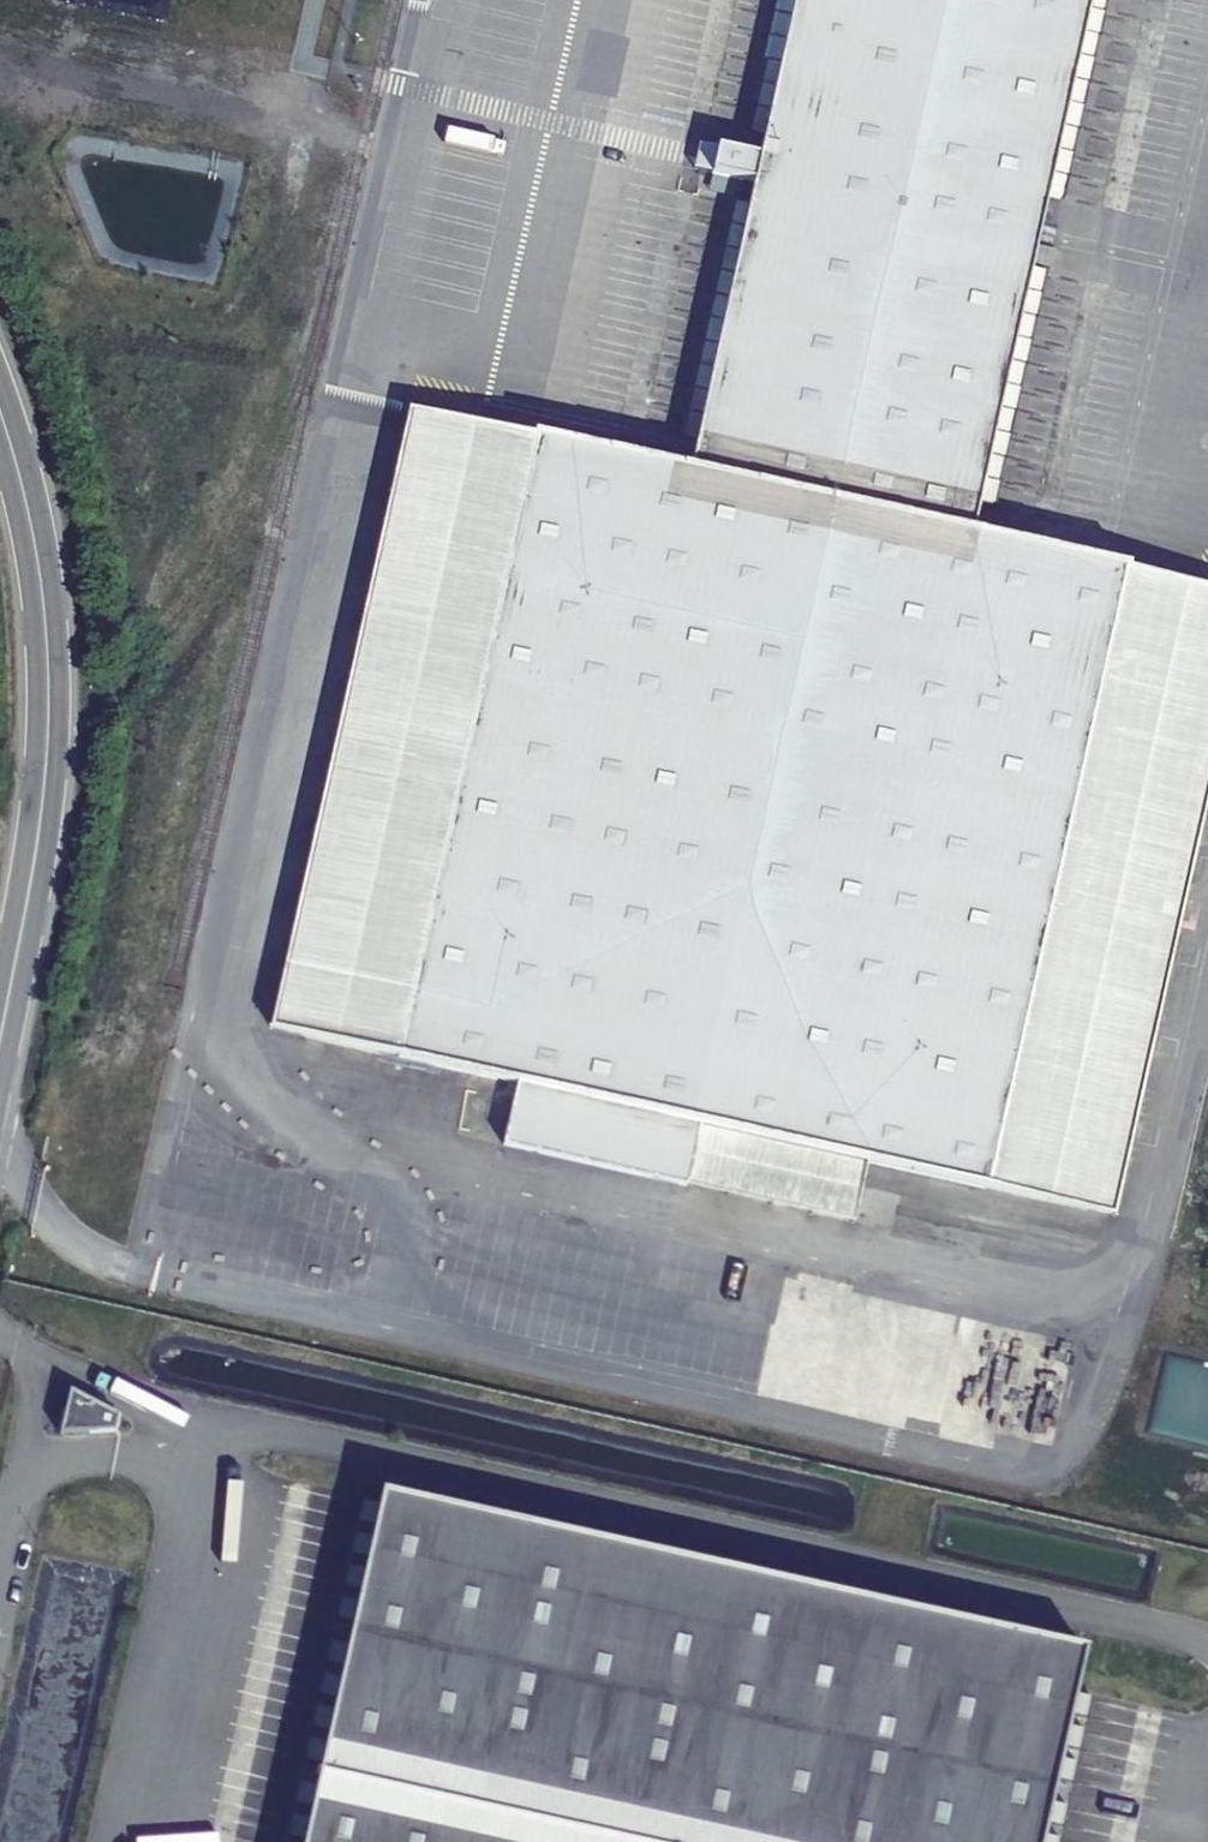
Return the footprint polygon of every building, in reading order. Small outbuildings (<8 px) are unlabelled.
[(758,151),(717,141),(711,165),(752,175),(694,422),(684,465),(662,460),(532,429),(404,399),(399,418),(306,824),(278,943),(260,1019),(309,1031),(389,1050),(462,1066),(509,1076),(495,1137),(677,1179),(691,1118),(857,1157),(977,1185),(1105,1214),(1207,768),(1207,608),(1115,587),(1072,577),(959,551),(974,490),(1086,0),(793,0),(758,151)] [(509,1076),(462,1066),(449,1126),(495,1137),(509,1076)] [(691,1118),(677,1179),(845,1217),(857,1157),(691,1118)] [(116,1415),(69,1391),(60,1432),(113,1430),(116,1415)] [(1084,1650),(379,1492),(301,1841),(1041,1841),(1084,1650)]
